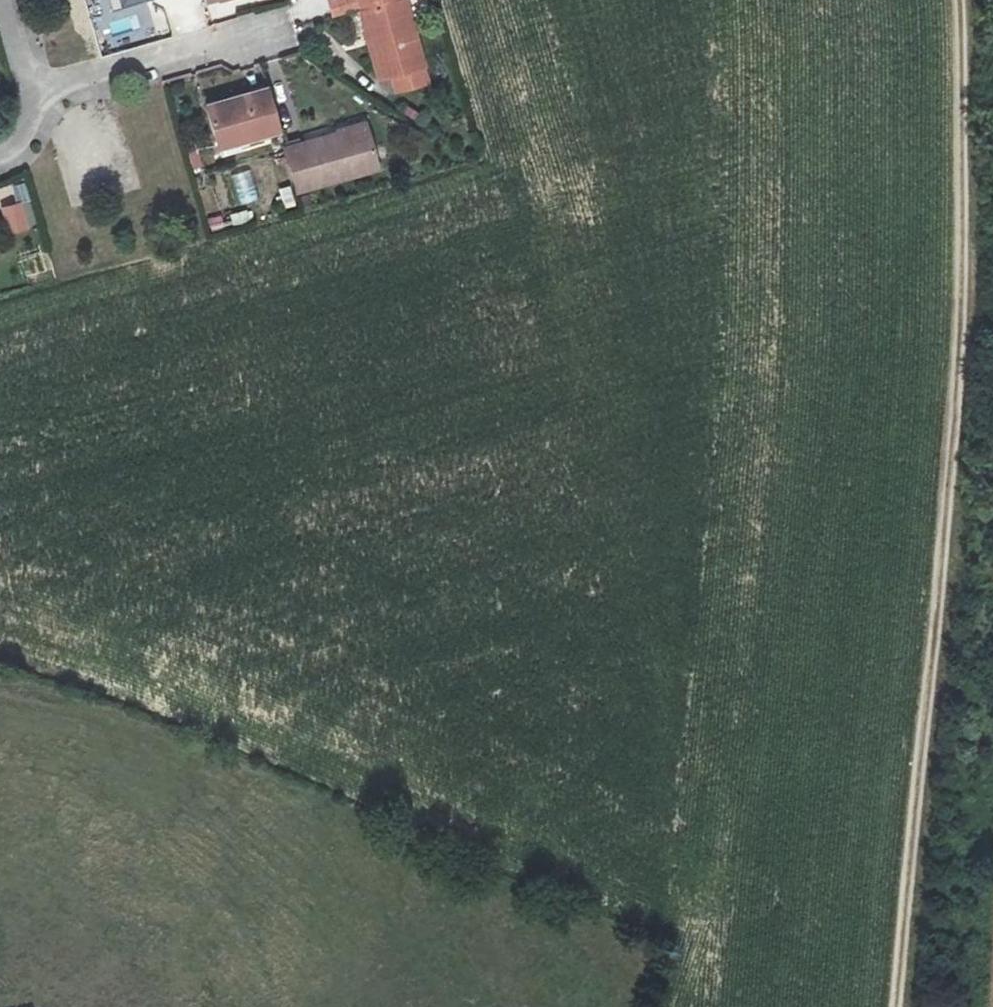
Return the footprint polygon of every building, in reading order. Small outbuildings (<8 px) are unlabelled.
[(140,11),(174,0),(137,0),(140,11)] [(397,0),(323,0),(327,14),(355,5),(375,74),(379,73),(384,91),(421,81),(397,0)] [(278,125),(266,84),(206,100),(217,141),(278,125)] [(337,137),(365,130),(362,121),(334,128),(337,137)] [(375,164),(365,130),(337,137),(334,128),(282,142),(293,181),(294,186),(375,164)] [(251,170),(232,174),(239,205),(258,200),(251,170)] [(0,188),(0,202),(1,207),(30,199),(25,181),(0,188)] [(294,186),(293,181),(279,185),(286,211),(300,206),(294,186)] [(24,202),(2,208),(8,234),(30,229),(24,202)]
